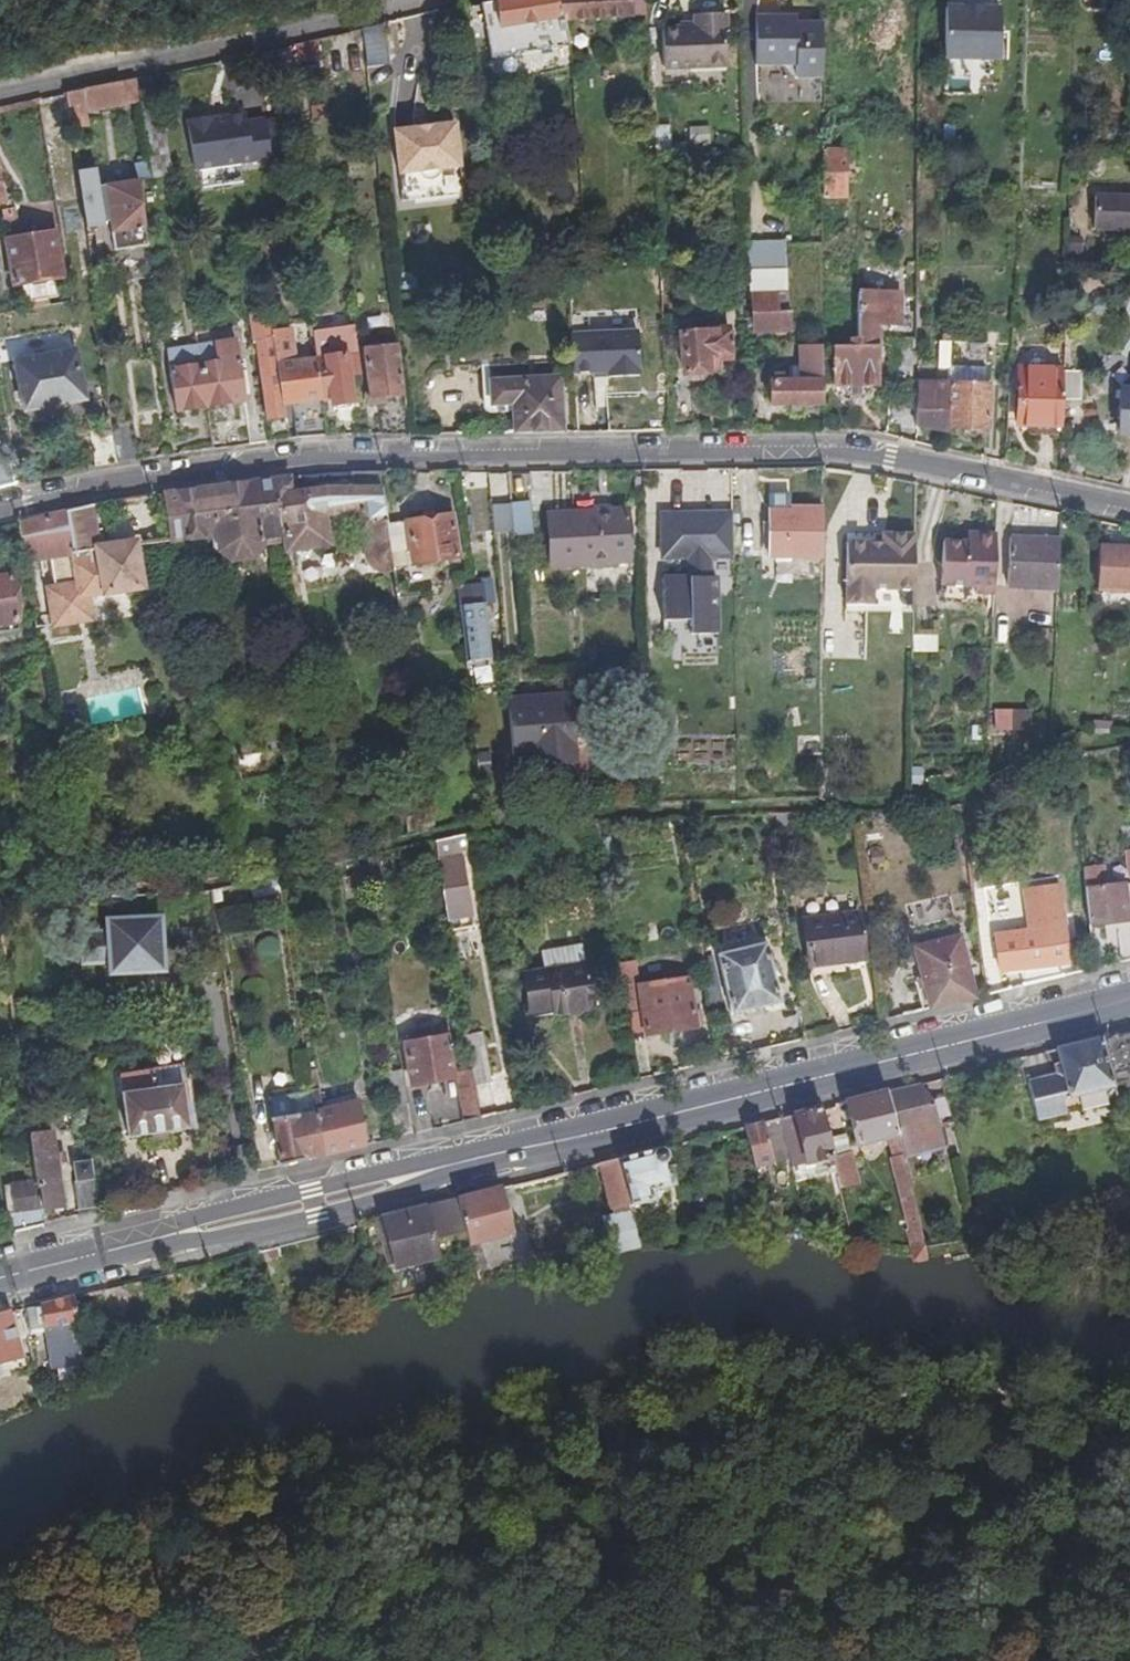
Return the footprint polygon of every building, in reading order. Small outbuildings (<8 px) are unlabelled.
[(628,0),(507,0),(479,6),(489,60),(567,45),(563,29),(628,16),(628,0)] [(945,11),(944,61),(999,62),(1000,12),(981,11),(982,8),(963,8),(963,11),(945,11)] [(722,15),(693,16),(693,30),(662,31),(663,68),(723,66),(722,15)] [(796,77),(822,77),(822,22),(797,22),(797,16),(757,16),(758,66),(788,66),(796,77)] [(388,84),(383,26),(359,32),(366,86),(388,84)] [(298,65),(318,60),(313,40),(292,45),(298,65)] [(135,80),(81,93),(84,115),(138,106),(135,80)] [(84,115),(81,93),(64,96),(69,130),(86,128),(84,115)] [(183,122),(190,171),(266,160),(261,122),(244,124),(242,116),(222,119),(223,124),(211,126),(210,121),(210,118),(183,122)] [(277,120),(261,122),(266,160),(283,158),(277,120)] [(450,128),(389,135),(394,178),(412,176),(413,190),(438,187),(436,173),(455,171),(450,128)] [(843,151),(822,150),(822,197),(844,197),(843,151)] [(134,167),(136,181),(148,179),(146,165),(134,167)] [(113,251),(144,247),(135,182),(95,187),(93,173),(76,175),(83,228),(103,226),(102,222),(109,221),(113,251)] [(1092,193),(1090,228),(1129,230),(1129,195),(1092,193)] [(15,285),(50,279),(57,278),(52,234),(3,242),(8,285),(15,285)] [(751,331),(787,332),(787,314),(774,314),(774,296),(784,296),(783,272),(749,274),(751,331)] [(55,298),(50,279),(15,285),(18,303),(55,298)] [(898,296),(858,295),(858,342),(850,342),(849,349),(832,349),(833,392),(876,391),(876,328),(898,329),(898,296)] [(289,401),(295,439),(322,435),(317,399),(311,359),(290,361),(287,332),(267,334),(265,316),(244,319),(249,343),(254,342),(264,417),(279,416),(277,403),(289,401)] [(664,432),(692,431),(688,378),(716,375),(716,361),(729,361),(726,327),(678,331),(681,369),(661,371),(664,432)] [(327,412),(346,410),(342,377),(354,376),(346,330),(308,335),(317,399),(326,399),(327,412)] [(606,333),(588,335),(589,376),(607,375),(606,333)] [(231,343),(194,347),(195,349),(203,406),(241,400),(231,343)] [(373,433),(401,433),(392,346),(358,349),(364,399),(369,398),(373,433)] [(769,406),(820,407),(821,348),(800,348),(799,381),(768,380),(769,406)] [(87,397),(78,349),(12,360),(19,404),(60,397),(60,401),(87,397)] [(203,406),(195,349),(164,353),(172,411),(203,406)] [(1013,423),(1057,426),(1058,398),(1060,369),(1017,366),(1013,423)] [(1129,430),(1129,367),(1129,382),(1114,381),(1111,428),(1129,430)] [(1079,370),(1060,369),(1058,398),(1079,400),(1079,370)] [(986,377),(948,374),(948,391),(944,429),(986,432),(986,377)] [(507,432),(557,432),(556,379),(484,379),(485,403),(507,403),(507,432)] [(944,429),(948,391),(918,388),(915,427),(944,434),(944,429)] [(239,412),(244,445),(263,442),(258,408),(239,412)] [(125,421),(110,424),(115,461),(131,459),(125,421)] [(15,483),(8,447),(0,448),(0,487),(15,483)] [(284,479),(271,480),(279,525),(280,535),(321,530),(318,512),(354,508),(361,549),(375,557),(390,557),(384,524),(375,471),(348,472),(350,484),(286,489),(284,479)] [(271,480),(161,495),(167,540),(208,534),(211,550),(226,560),(248,557),(260,546),(257,527),(279,525),(271,480)] [(488,504),(489,535),(528,534),(527,502),(488,504)] [(92,505),(69,510),(77,553),(101,549),(92,505)] [(69,510),(17,522),(24,561),(73,553),(76,585),(47,589),(50,626),(77,621),(75,599),(144,589),(136,546),(101,549),(77,553),(69,510)] [(769,557),(824,556),(822,510),(768,511),(769,557)] [(626,511),(547,516),(551,567),(630,561),(626,511)] [(390,557),(390,567),(455,555),(450,514),(384,524),(390,557)] [(709,560),(733,560),(730,514),(667,516),(669,553),(688,552),(688,560),(689,581),(663,582),(664,625),(692,624),(692,637),(720,637),(718,579),(710,579),(709,560)] [(661,560),(688,560),(688,552),(669,553),(667,516),(660,516),(660,531),(661,531),(661,560)] [(874,579),(914,579),(914,524),(883,524),(882,533),(848,533),(848,594),(874,594),(874,579)] [(989,597),(991,536),(970,535),(969,545),(962,545),(939,543),(938,588),(968,589),(968,595),(978,596),(989,597)] [(969,545),(970,535),(962,535),(962,545),(969,545)] [(1051,588),(1052,540),(1003,539),(1001,587),(1051,588)] [(1094,592),(1129,593),(1129,552),(1095,549),(1094,592)] [(14,633),(5,576),(0,577),(0,635),(14,633)] [(491,611),(488,588),(458,592),(468,668),(491,665),(483,612),(491,611)] [(978,606),(978,596),(968,595),(968,589),(938,588),(937,604),(978,606)] [(1048,611),(1048,592),(1000,591),(1000,610),(1048,611)] [(909,635),(910,651),(934,651),(934,634),(909,635)] [(568,697),(508,702),(512,757),(535,755),(536,765),(574,761),(568,697)] [(990,710),(991,733),(1024,733),(1023,710),(990,710)] [(926,766),(915,766),(915,784),(926,784),(926,766)] [(787,812),(772,812),(774,826),(789,825),(787,812)] [(878,846),(862,848),(864,863),(880,862),(878,846)] [(459,858),(436,862),(445,920),(469,916),(459,858)] [(1102,863),(1082,865),(1086,923),(1114,920),(1128,918),(1123,880),(1105,883),(1102,863)] [(856,904),(801,911),(808,959),(863,951),(856,904)] [(1015,916),(1017,930),(1019,929),(1020,934),(1060,929),(1058,911),(1015,916)] [(112,969),(161,966),(159,918),(110,920),(110,931),(86,933),(87,959),(112,958),(112,969)] [(1128,918),(1114,920),(1120,961),(1129,959),(1129,918),(1128,918)] [(1069,959),(1065,929),(1060,929),(1020,934),(1019,929),(1017,930),(994,932),(999,968),(1069,959)] [(911,948),(927,1009),(968,998),(955,937),(911,948)] [(581,941),(541,949),(544,971),(523,975),(531,1010),(554,1006),(556,1014),(595,1007),(581,941)] [(764,944),(714,955),(728,1015),(777,1003),(764,944)] [(627,961),(617,962),(621,986),(631,985),(627,961)] [(985,977),(988,993),(1004,989),(1001,974),(985,977)] [(689,979),(621,986),(624,1015),(641,1014),(642,1031),(695,1026),(689,979)] [(624,1015),(627,1034),(642,1031),(641,1014),(624,1015)] [(480,1032),(463,1035),(468,1069),(471,1084),(488,1081),(480,1032)] [(452,1072),(446,1034),(401,1042),(409,1085),(453,1078),(452,1072)] [(1129,1084),(1129,1035),(1095,1043),(1106,1090),(1129,1084)] [(1095,1043),(1095,1042),(1052,1052),(1058,1080),(1050,1082),(1049,1079),(1022,1085),(1030,1123),(1060,1116),(1057,1102),(1106,1090),(1095,1043)] [(138,1081),(115,1086),(124,1130),(180,1117),(172,1073),(148,1079),(145,1063),(135,1064),(138,1081)] [(453,1078),(461,1121),(477,1118),(471,1084),(468,1069),(452,1072),(453,1078)] [(1060,1118),(1111,1107),(1106,1090),(1057,1102),(1060,1116),(1060,1118)] [(262,1101),(273,1167),(317,1157),(309,1106),(307,1093),(262,1101)] [(883,1095),(841,1105),(852,1150),(881,1143),(894,1139),(889,1117),(883,1095)] [(309,1106),(317,1157),(358,1146),(350,1099),(309,1106)] [(929,1107),(935,1132),(947,1129),(941,1104),(929,1107)] [(894,1139),(899,1158),(939,1148),(935,1132),(929,1107),(889,1117),(894,1139)] [(788,1119),(775,1122),(784,1160),(786,1168),(800,1165),(801,1168),(829,1161),(826,1152),(816,1112),(788,1119)] [(784,1160),(775,1122),(759,1126),(769,1164),(784,1160)] [(759,1126),(740,1131),(749,1169),(769,1164),(759,1126)] [(48,1132),(30,1134),(35,1181),(39,1210),(59,1207),(48,1132)] [(881,1143),(886,1161),(899,1158),(894,1139),(881,1143)] [(829,1161),(829,1164),(847,1159),(844,1148),(826,1152),(829,1161)] [(660,1151),(614,1162),(626,1211),(649,1205),(647,1194),(670,1189),(660,1151)] [(904,1233),(916,1230),(899,1158),(886,1161),(903,1231),(904,1233)] [(831,1173),(837,1195),(855,1191),(847,1159),(829,1164),(831,1173)] [(69,1164),(75,1215),(92,1212),(86,1161),(69,1164)] [(829,1164),(829,1161),(801,1168),(800,1165),(786,1168),(790,1183),(831,1173),(829,1164)] [(614,1162),(592,1169),(602,1211),(614,1208),(617,1219),(627,1218),(626,1211),(614,1162)] [(4,1185),(11,1231),(41,1224),(39,1210),(35,1181),(4,1185)] [(462,1237),(465,1248),(473,1246),(508,1237),(496,1192),(454,1203),(462,1237)] [(454,1203),(381,1221),(394,1271),(430,1262),(426,1246),(462,1237),(454,1203)] [(594,1224),(603,1259),(637,1255),(627,1218),(617,1219),(594,1224)] [(916,1230),(904,1233),(903,1231),(899,1232),(907,1263),(914,1265),(926,1266),(916,1230)] [(482,1280),(473,1246),(465,1248),(474,1282),(482,1280)] [(53,1370),(85,1363),(70,1300),(39,1307),(43,1326),(53,1370)] [(29,1329),(43,1326),(39,1307),(25,1311),(29,1329)] [(18,1366),(6,1316),(0,1317),(0,1370),(18,1366)]
